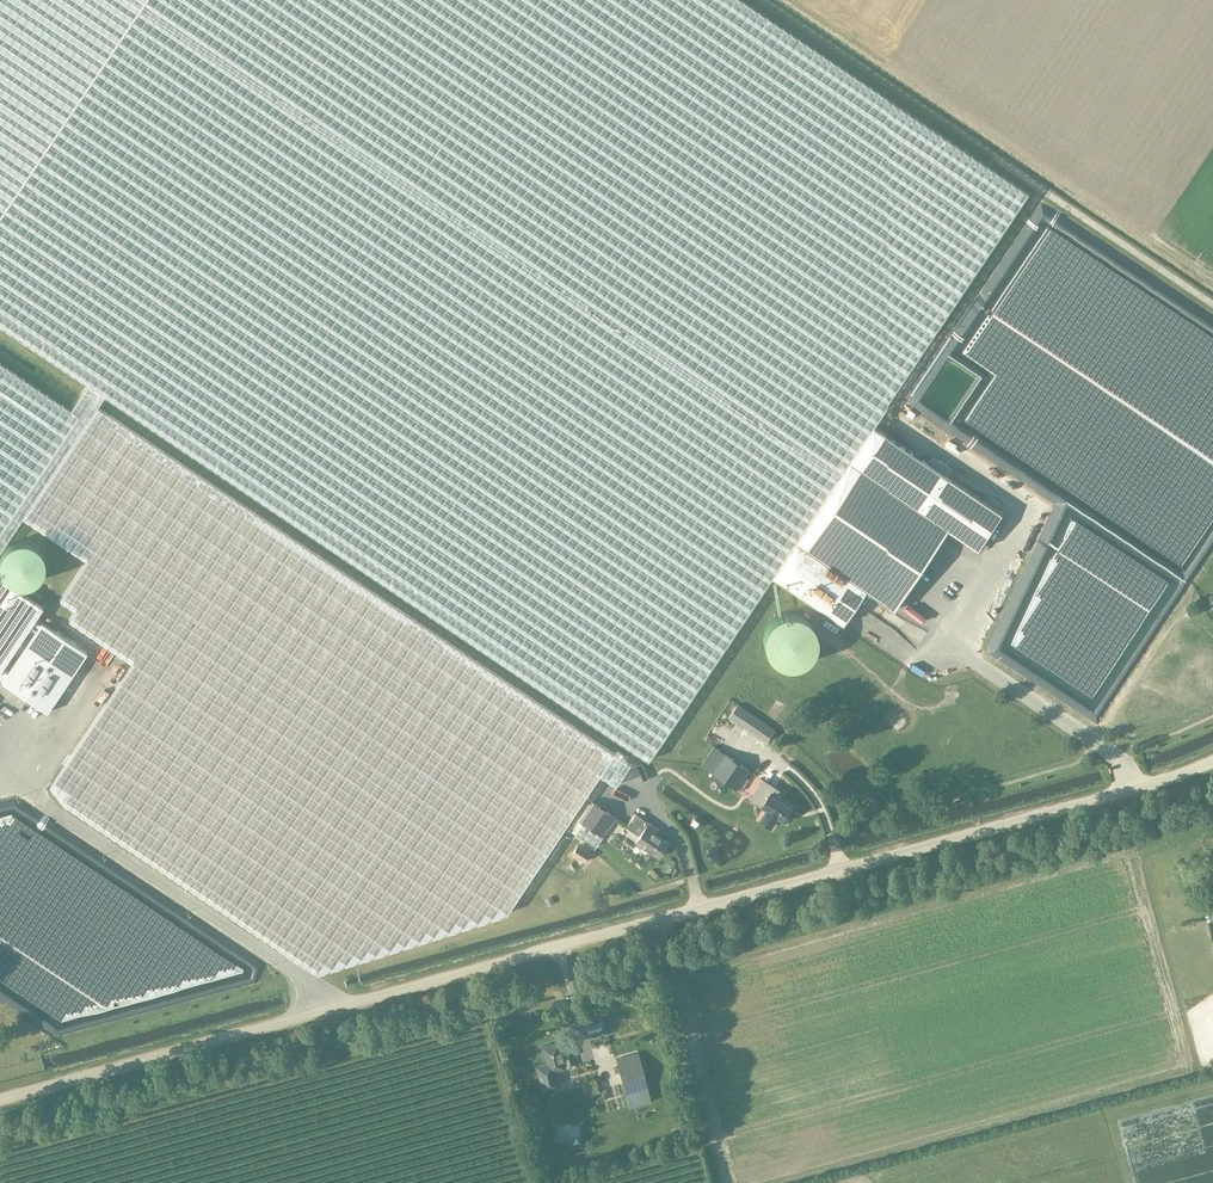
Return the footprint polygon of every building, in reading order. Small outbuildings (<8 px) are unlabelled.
[(0,216),(0,325),(88,384),(104,395),(648,760),(771,577),(872,426),(1029,193),(742,0),(145,0),(0,216)] [(145,0),(0,0),(0,216),(145,0)] [(79,416),(70,410),(0,363),(0,534),(79,416)] [(88,384),(70,410),(79,416),(0,534),(0,551),(23,517),(87,560),(60,599),(76,610),(69,620),(133,662),(50,786),(62,802),(316,972),(506,913),(599,774),(615,785),(629,764),(97,406),(104,395),(88,384)] [(872,426),(771,577),(772,577),(841,624),(854,604),(864,611),(874,596),(895,610),(949,529),(978,549),(1002,513),(872,426)] [(940,440),(951,446),(956,439),(944,433),(940,440)] [(1044,531),(1038,541),(1044,545),(1050,536),(1044,531)] [(41,551),(40,549),(39,548),(38,546),(37,546),(35,544),(33,543),(32,542),(30,541),(28,541),(26,540),(25,540),(22,540),(20,540),(18,540),(17,540),(14,541),(12,542),(10,543),(9,544),(8,545),(6,546),(4,548),(3,550),(2,551),(1,553),(1,554),(0,556),(0,569),(1,572),(2,574),(3,575),(5,577),(6,578),(7,580),(9,581),(11,582),(13,583),(16,584),(19,585),(21,585),(23,585),(24,585),(27,584),(29,584),(31,583),(33,582),(34,581),(36,580),(37,579),(38,578),(40,576),(41,574),(42,572),(43,570),(44,568),(44,566),(44,564),(44,563),(44,561),(44,558),(44,557),(43,555),(42,553),(41,551)] [(43,607),(0,579),(0,671),(43,607)] [(989,603),(997,607),(1007,589),(999,585),(989,603)] [(816,643),(817,640),(816,638),(816,635),(815,632),(814,630),(813,627),(812,625),(810,623),(809,621),(807,619),(805,618),(802,616),(800,615),(797,614),(795,614),(792,613),(790,613),(787,613),(784,614),(782,614),(779,615),(777,616),(775,618),(772,619),(770,621),(769,623),(767,625),(766,627),(765,630),(764,632),(763,635),(763,638),(763,640),(763,643),(763,645),(764,648),(765,650),(766,653),(767,655),(769,657),(770,659),(772,661),(775,663),(777,664),(779,665),(782,666),(784,667),(787,667),(790,667),(792,667),(795,667),(797,666),(800,665),(802,664),(805,663),(807,661),(809,659),(810,657),(812,655),(813,653),(814,651),(815,648),(816,645),(816,643)] [(823,616),(820,621),(836,632),(839,627),(823,616)] [(47,712),(87,653),(41,622),(1,682),(47,712)] [(766,744),(776,730),(738,704),(729,718),(766,744)] [(713,773),(726,754),(714,746),(701,764),(713,773)] [(726,754),(713,773),(736,789),(749,770),(726,754)] [(763,780),(751,798),(767,810),(761,820),(771,827),(778,817),(785,822),(795,808),(780,798),(783,793),(774,787),(773,789),(767,785),(769,783),(763,780)] [(615,817),(591,801),(578,820),(601,836),(615,817)] [(631,812),(622,825),(635,834),(631,839),(655,855),(664,841),(650,832),(654,827),(644,820),(640,826),(635,822),(639,817),(631,812)] [(608,1061),(606,1028),(581,1029),(583,1061),(595,1060),(595,1062),(608,1061)] [(560,1088),(555,1071),(564,1068),(570,1066),(567,1057),(562,1058),(557,1043),(541,1047),(545,1063),(535,1066),(542,1093),(560,1088)] [(629,1107),(650,1101),(647,1087),(639,1060),(638,1053),(615,1060),(625,1093),(629,1107)] [(595,1076),(584,1079),(587,1091),(598,1088),(595,1076)] [(576,1127),(557,1126),(556,1137),(566,1138),(567,1133),(576,1133),(576,1127)]
